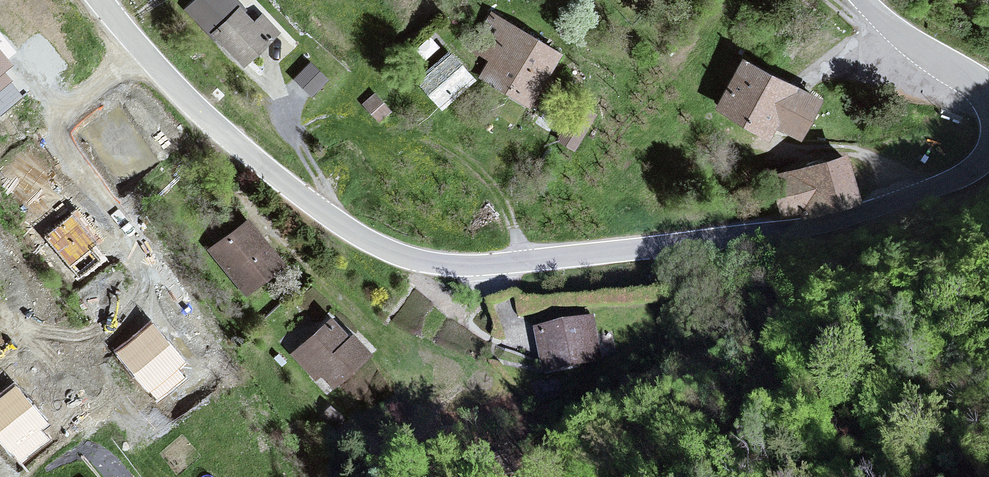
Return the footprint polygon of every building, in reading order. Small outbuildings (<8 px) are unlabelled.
[(245,24),(231,8),(202,38),(237,66),(273,32),(255,16),(245,24)] [(555,54),(484,14),(464,50),(481,64),(469,83),(523,110),(555,54)] [(22,90),(3,70),(17,58),(0,40),(0,110),(22,90)] [(464,77),(436,52),(405,84),(433,110),(464,77)] [(317,90),(328,69),(306,57),(295,78),(317,90)] [(813,94),(730,57),(708,113),(793,147),(813,94)] [(845,160),(776,177),(786,219),(855,202),(845,160)] [(277,266),(237,220),(202,249),(242,295),(277,266)] [(367,357),(319,318),(288,358),(334,397),(367,357)] [(606,321),(536,332),(563,386),(623,370),(606,321)] [(122,345),(155,389),(187,366),(154,322),(122,345)]
